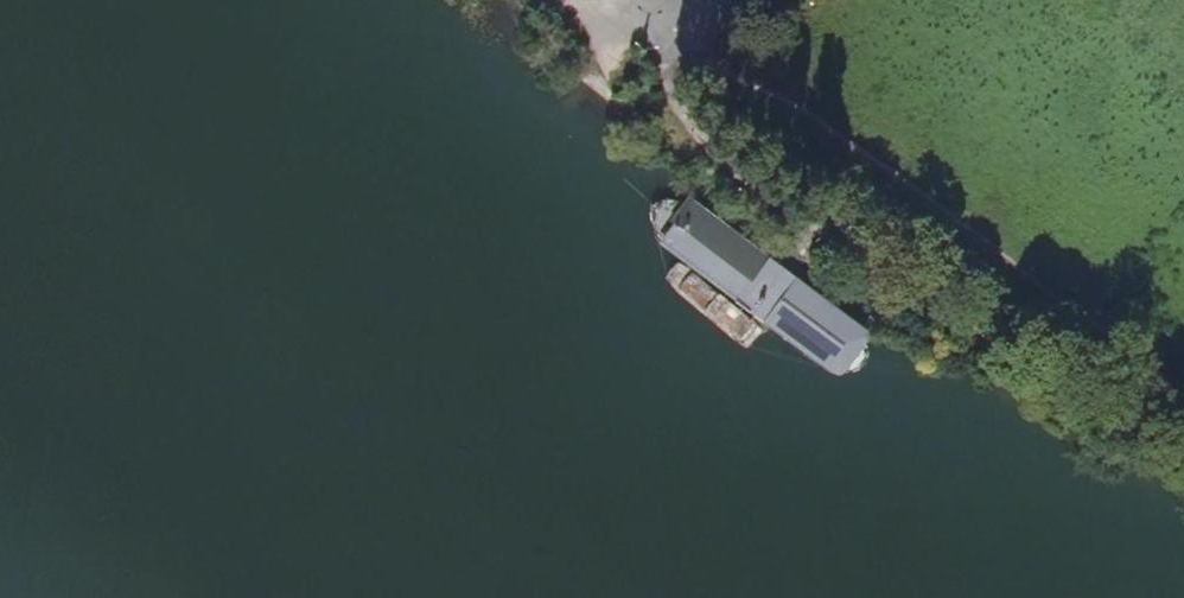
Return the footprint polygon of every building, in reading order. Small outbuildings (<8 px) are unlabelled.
[(837,320),(691,210),(688,208),(686,206),(683,204),(679,202),(664,201),(660,202),(656,203),(652,205),(652,209),(652,213),(652,217),(657,230),(660,234),(663,236),(665,238),(667,240),(813,352),(834,367),(842,371),(847,373),(859,370),(864,367),(865,366),(866,364),(868,359),(867,347),(864,342),(857,336),(837,320)]
